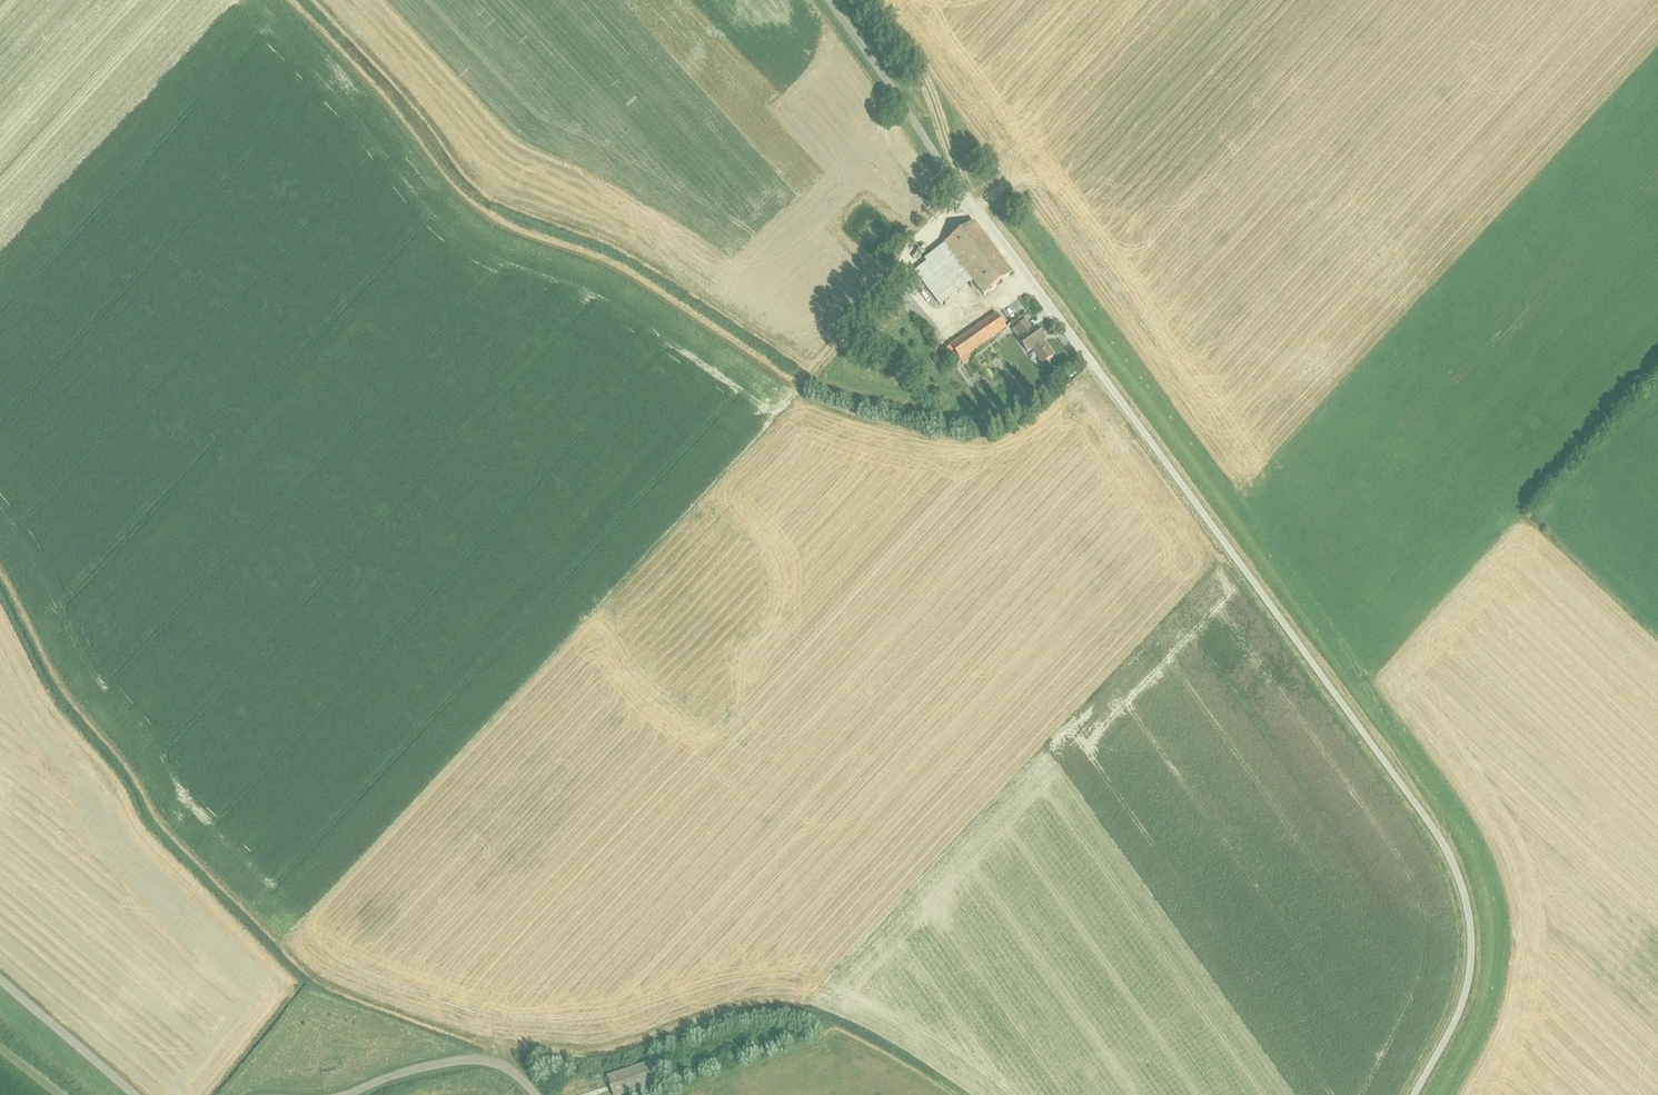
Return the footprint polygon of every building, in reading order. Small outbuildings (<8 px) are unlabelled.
[(926,262),(914,271),(940,305),(970,283),(973,281),(982,294),(983,295),(1012,274),(974,222),(924,259),(926,262)] [(969,354),(1006,328),(996,313),(945,349),(955,364),(960,360),(962,364),(971,358),(969,354)] [(1053,356),(1043,342),(1045,340),(1036,327),(1032,330),(1026,321),(1015,328),(1021,337),(1018,340),(1027,353),(1032,349),(1042,364),(1053,356)] [(613,1094),(622,1094),(656,1083),(649,1062),(607,1077),(613,1094)]
